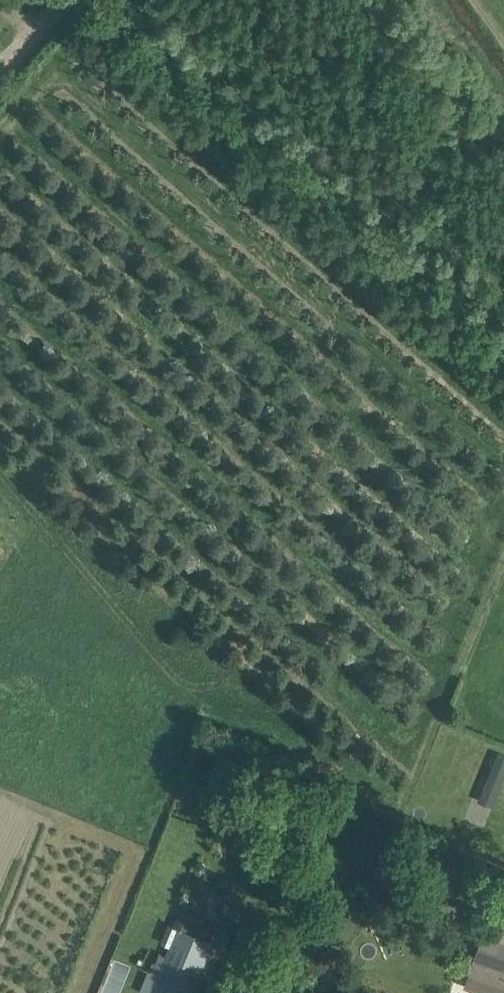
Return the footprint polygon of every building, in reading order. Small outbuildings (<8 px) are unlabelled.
[(479,800),(492,806),(503,778),(503,755),(498,753),(491,769),(479,800)] [(152,992),(192,992),(213,941),(178,928),(168,954),(160,951),(151,973),(159,976),(152,992)] [(485,931),(466,985),(487,992),(503,992),(503,938),(485,931)]
